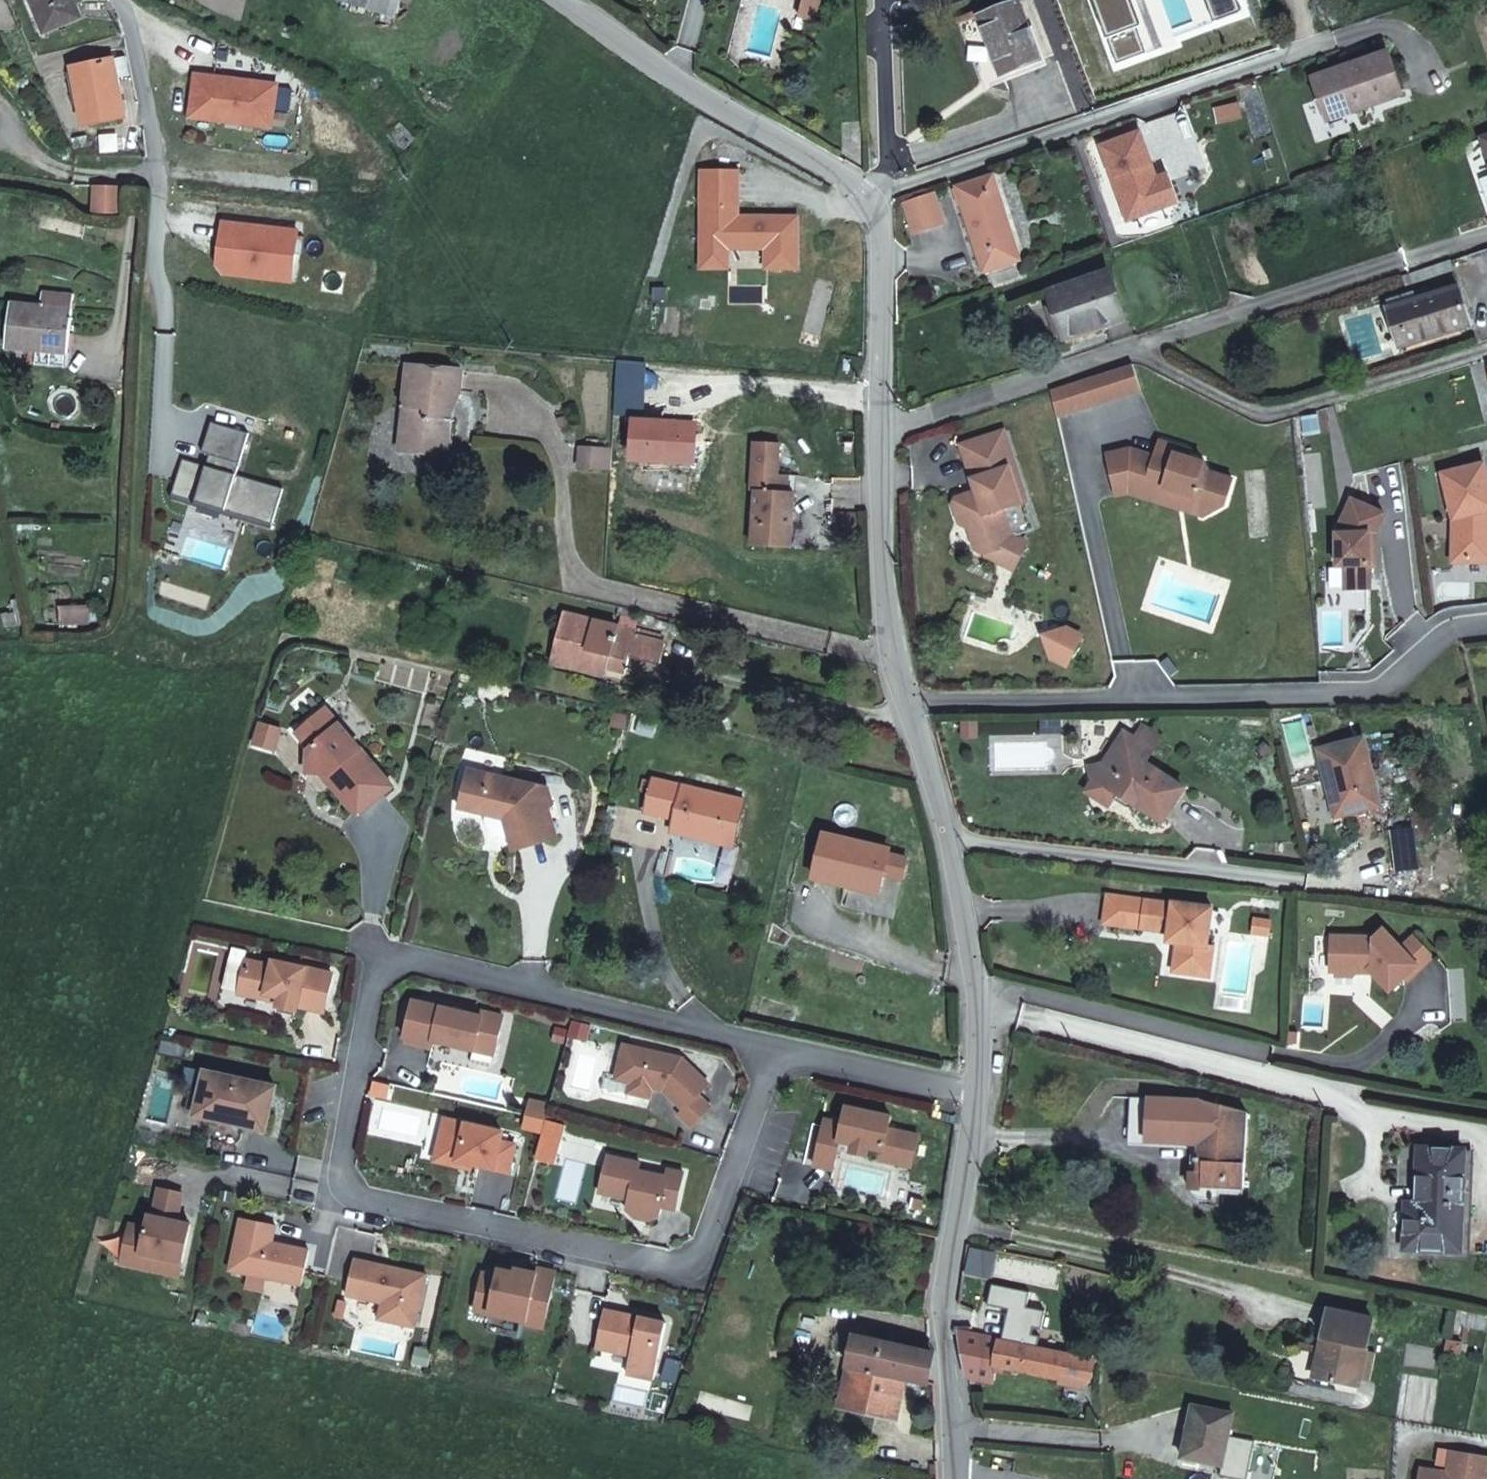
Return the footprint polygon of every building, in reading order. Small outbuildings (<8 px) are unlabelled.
[(47,34),(84,18),(76,0),(31,0),(47,34)] [(396,18),(401,0),(344,0),(344,1),(396,18)] [(801,16),(815,19),(820,0),(804,0),(801,16)] [(998,41),(991,44),(1002,73),(1039,60),(1018,2),(981,16),(987,33),(994,31),(998,41)] [(987,33),(991,44),(998,41),(994,31),(987,33)] [(110,49),(112,59),(114,59),(128,57),(126,47),(110,49)] [(1354,105),(1356,111),(1403,95),(1388,53),(1314,78),(1327,116),(1354,105)] [(117,78),(133,76),(128,57),(114,59),(117,78)] [(125,117),(117,78),(114,59),(112,59),(75,68),(85,125),(125,117)] [(1218,121),(1239,117),(1236,105),(1215,110),(1218,121)] [(1328,120),(1356,111),(1354,105),(1327,116),(1328,120)] [(993,177),(959,188),(984,271),(1019,261),(993,177)] [(121,187),(94,186),(93,212),(120,213),(121,187)] [(934,194),(905,204),(914,232),(943,224),(934,194)] [(1455,270),(1451,260),(1402,276),(1405,286),(1455,270)] [(1109,273),(1049,293),(1064,338),(1123,319),(1109,273)] [(1458,288),(1417,301),(1390,310),(1402,348),(1469,326),(1458,288)] [(1414,292),(1387,301),(1390,310),(1417,301),(1414,292)] [(37,350),(69,353),(71,336),(74,310),(14,304),(9,346),(37,350)] [(68,369),(69,353),(37,350),(36,365),(68,369)] [(1133,363),(1084,379),(1092,405),(1142,388),(1133,363)] [(430,442),(445,443),(450,391),(461,392),(463,371),(408,366),(399,450),(428,454),(430,442)] [(1084,379),(1052,390),(1058,416),(1092,405),(1084,379)] [(560,419),(563,428),(569,426),(566,417),(560,419)] [(1005,431),(962,444),(977,491),(974,498),(967,494),(957,498),(954,503),(961,522),(970,527),(977,548),(986,553),(1009,546),(1014,536),(1005,508),(1027,501),(1005,431)] [(1107,454),(1115,489),(1130,486),(1162,496),(1165,487),(1195,497),(1205,516),(1226,505),(1234,480),(1210,472),(1204,464),(1173,457),(1177,441),(1159,437),(1155,453),(1131,448),(1107,454)] [(771,475),(778,475),(779,443),(753,441),(750,490),(756,491),(754,546),(791,549),(793,492),(787,492),(770,491),(771,475)] [(444,456),(445,443),(430,442),(428,454),(444,456)] [(581,448),(579,468),(610,469),(611,451),(581,448)] [(1486,563),(1486,473),(1485,464),(1443,474),(1454,519),(1454,540),(1464,540),(1464,562),(1486,563)] [(788,475),(778,475),(771,475),(770,491),(787,492),(788,475)] [(1130,486),(1115,489),(1116,495),(1130,493),(1205,516),(1195,497),(1165,487),(1162,496),(1130,486)] [(1346,590),(1371,590),(1371,566),(1377,566),(1377,544),(1370,545),(1370,534),(1377,534),(1386,514),(1352,499),(1337,533),(1338,567),(1345,567),(1346,590)] [(986,553),(1016,568),(1028,544),(1014,536),(1009,546),(986,553)] [(1453,562),(1464,562),(1464,540),(1454,540),(1453,562)] [(90,607),(59,609),(59,623),(90,622),(90,607)] [(636,632),(564,614),(551,663),(575,670),(577,661),(608,669),(625,674),(630,657),(660,665),(665,644),(635,636),(636,632)] [(1071,629),(1047,636),(1056,665),(1080,658),(1071,629)] [(606,678),(608,669),(577,661),(575,670),(606,678)] [(319,777),(352,815),(359,815),(388,788),(320,711),(297,731),(311,748),(306,752),(305,777),(319,777)] [(311,748),(297,731),(291,736),(306,752),(311,748)] [(1118,742),(1128,749),(1135,738),(1125,732),(1118,742)] [(1131,795),(1128,799),(1161,820),(1183,788),(1145,763),(1153,750),(1135,738),(1128,749),(1118,742),(1104,762),(1090,764),(1095,796),(1118,792),(1121,788),(1131,795)] [(1335,781),(1343,815),(1381,806),(1364,739),(1318,750),(1327,783),(1335,781)] [(547,789),(467,769),(458,808),(503,819),(512,851),(556,839),(547,807),(552,805),(547,789)] [(672,827),(734,842),(743,800),(652,778),(651,782),(648,793),(644,811),(673,819),(672,827)] [(640,791),(648,793),(651,782),(643,780),(640,791)] [(1335,816),(1343,815),(1335,781),(1327,783),(1335,816)] [(1118,792),(1128,799),(1131,795),(1121,788),(1118,792)] [(847,880),(880,887),(889,849),(825,833),(821,851),(818,850),(817,856),(819,856),(814,878),(846,886),(847,880)] [(878,895),(880,887),(847,880),(846,886),(878,895)] [(1170,929),(1176,930),(1179,936),(1179,940),(1185,941),(1182,969),(1213,972),(1217,942),(1209,941),(1213,903),(1174,898),(1173,902),(1106,894),(1102,922),(1141,926),(1142,920),(1170,923),(1170,929)] [(1141,926),(1170,929),(1170,923),(1142,920),(1141,926)] [(1170,929),(1169,939),(1179,940),(1179,936),(1176,930),(1170,929)] [(1373,943),(1330,938),(1327,962),(1332,962),(1330,979),(1350,981),(1359,975),(1364,976),(1383,999),(1413,975),(1381,937),(1373,943)] [(1182,969),(1185,941),(1179,940),(1175,968),(1182,969)] [(245,960),(238,992),(265,998),(267,993),(280,996),(279,1001),(278,1006),(296,1010),(297,1005),(323,1010),(331,973),(272,960),(271,966),(245,960)] [(267,993),(265,998),(279,1001),(280,996),(267,993)] [(412,1000),(404,1037),(432,1044),(433,1040),(474,1050),(476,1043),(494,1047),(501,1015),(482,1010),(481,1015),(412,1000)] [(476,1043),(474,1050),(493,1054),(494,1047),(476,1043)] [(682,1057),(624,1043),(616,1078),(631,1082),(629,1092),(649,1096),(652,1086),(653,1083),(658,1084),(657,1088),(663,1089),(683,1107),(678,1112),(692,1124),(710,1105),(698,1093),(709,1082),(682,1057)] [(204,1070),(199,1096),(217,1100),(213,1118),(265,1129),(275,1085),(204,1070)] [(199,1096),(195,1115),(213,1118),(217,1100),(199,1096)] [(529,1099),(525,1114),(546,1118),(550,1104),(529,1099)] [(881,1158),(912,1165),(919,1134),(889,1128),(891,1116),(846,1106),(843,1123),(825,1119),(815,1166),(834,1170),(840,1139),(854,1142),(852,1150),(868,1154),(870,1145),(883,1148),(881,1158)] [(444,1118),(435,1159),(470,1167),(471,1162),(508,1171),(515,1144),(500,1140),(502,1131),(444,1118)] [(1200,1120),(1197,1163),(1204,1164),(1203,1186),(1214,1187),(1243,1189),(1248,1122),(1200,1120)] [(1454,1191),(1464,1191),(1465,1150),(1420,1148),(1416,1203),(1406,1202),(1405,1249),(1450,1252),(1454,1191)] [(608,1155),(599,1191),(629,1198),(627,1208),(636,1216),(647,1219),(659,1215),(661,1205),(675,1209),(684,1172),(668,1168),(666,1175),(639,1169),(640,1162),(608,1155)] [(1213,1201),(1214,1187),(1203,1186),(1204,1164),(1197,1163),(1190,1163),(1188,1183),(1189,1185),(1189,1187),(1191,1191),(1194,1196),(1199,1199),(1213,1201)] [(139,1253),(181,1262),(190,1223),(175,1220),(181,1192),(158,1187),(152,1215),(148,1214),(145,1227),(129,1223),(124,1246),(140,1249),(139,1253)] [(1461,1252),(1464,1191),(1454,1191),(1450,1252),(1461,1252)] [(240,1219),(231,1271),(303,1284),(309,1249),(293,1247),(292,1249),(286,1248),(286,1245),(271,1243),(274,1225),(240,1219)] [(124,1246),(120,1263),(179,1275),(181,1262),(139,1253),(140,1249),(124,1246)] [(355,1259),(347,1296),(383,1303),(379,1320),(416,1327),(427,1274),(394,1267),(393,1271),(385,1270),(386,1266),(355,1259)] [(482,1272),(477,1295),(492,1298),(489,1313),(526,1321),(525,1323),(544,1327),(556,1271),(537,1267),(536,1272),(515,1267),(514,1272),(498,1269),(497,1275),(482,1272)] [(492,1298),(477,1295),(474,1310),(489,1313),(492,1298)] [(604,1310),(596,1348),(630,1355),(626,1373),(654,1379),(666,1323),(604,1310)] [(1357,1387),(1358,1381),(1364,1352),(1371,1320),(1328,1310),(1314,1377),(1357,1387)] [(1486,1331),(1486,1316),(1467,1313),(1464,1326),(1486,1331)] [(964,1377),(968,1378),(992,1383),(997,1366),(1058,1379),(1059,1372),(1088,1379),(1092,1361),(958,1332),(957,1335),(964,1377)] [(926,1386),(933,1354),(855,1337),(840,1407),(895,1420),(905,1380),(926,1386)] [(1374,1355),(1364,1352),(1358,1381),(1368,1383),(1374,1355)] [(1222,1467),(1232,1414),(1192,1406),(1182,1458),(1222,1467)] [(1486,1474),(1486,1456),(1451,1450),(1447,1472),(1420,1468),(1418,1478),(1486,1478),(1486,1474)]
